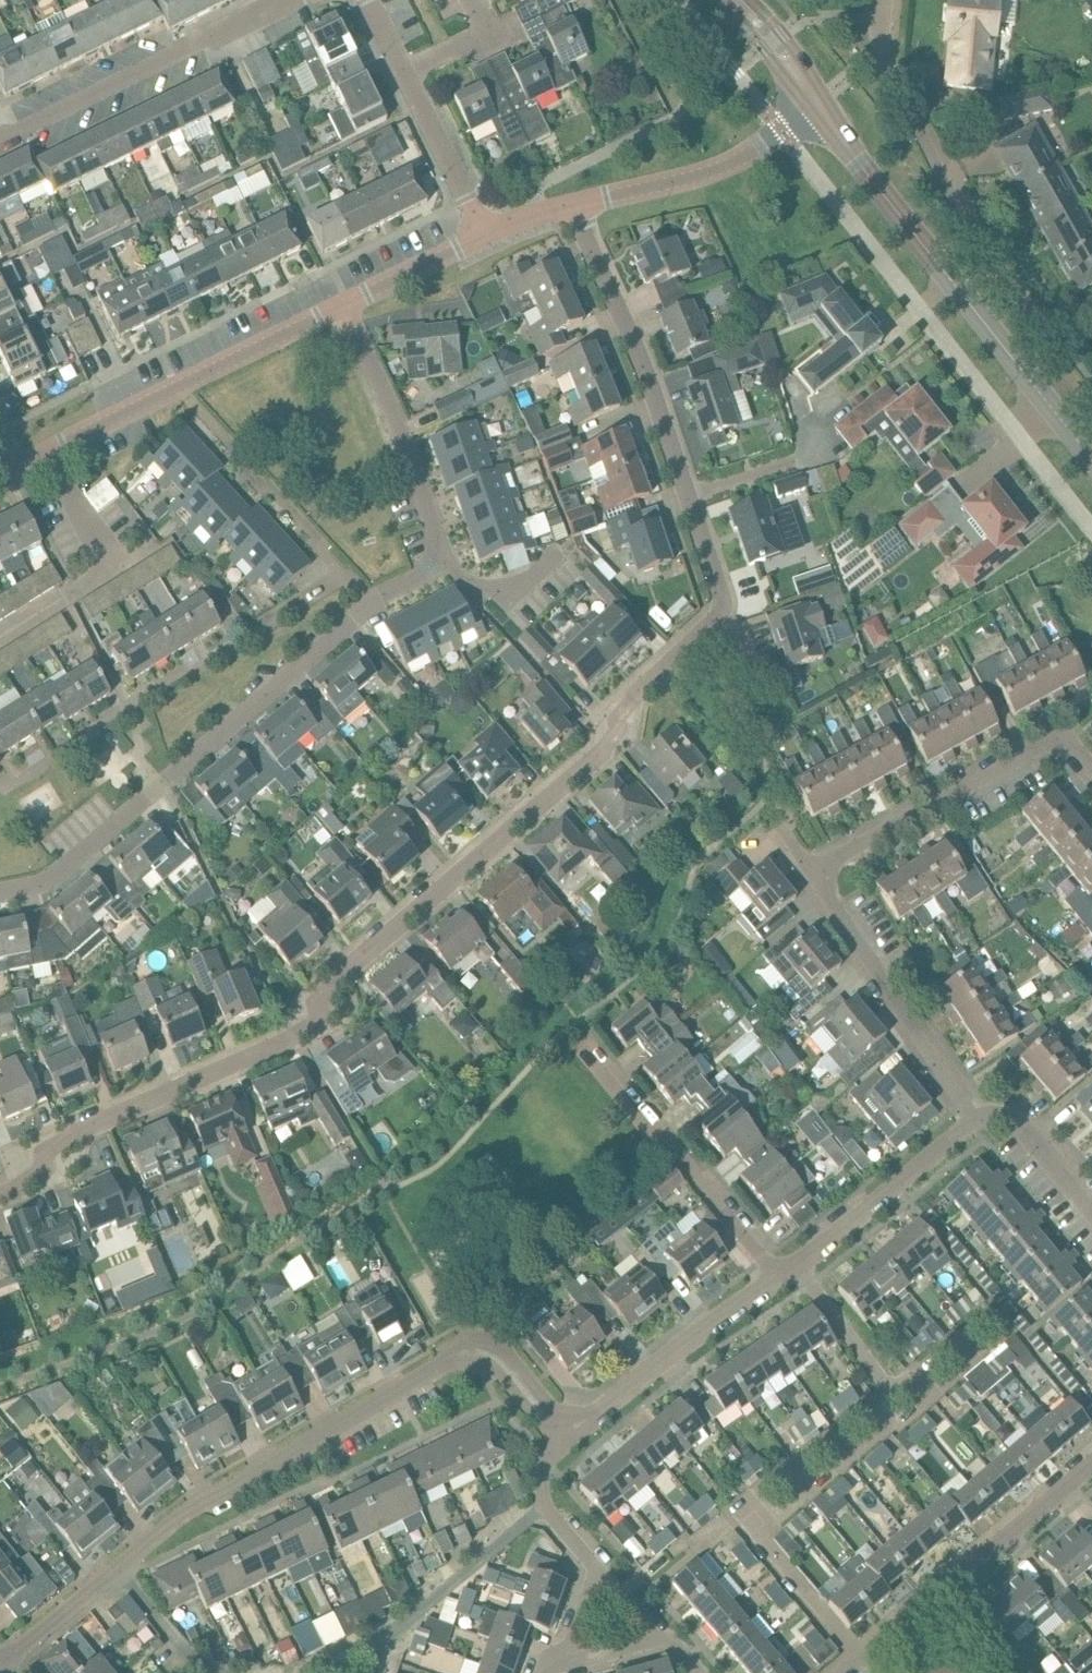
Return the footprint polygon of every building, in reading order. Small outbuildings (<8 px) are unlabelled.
[(94,12),(110,45),(137,33),(121,0),(120,0),(94,12)] [(152,0),(121,0),(137,33),(164,19),(152,0)] [(164,19),(168,27),(170,32),(196,19),(187,0),(152,0),(164,19)] [(222,6),(219,0),(187,0),(196,19),(222,6)] [(531,3),(535,1),(542,16),(559,8),(575,0),(530,0),(531,3)] [(946,40),(957,42),(955,68),(949,67),(947,87),(968,89),(989,91),(994,37),(995,37),(997,24),(1014,26),(1016,0),(977,0),(976,3),(971,2),(949,0),(946,40)] [(530,42),(538,58),(539,58),(555,91),(554,92),(573,83),(564,65),(585,54),(569,22),(567,23),(559,8),(542,16),(522,26),(523,27),(540,19),(547,34),(546,34),(548,38),(533,45),(531,42),(530,42)] [(94,12),(69,25),(85,58),(110,45),(94,12)] [(85,58),(69,25),(63,14),(37,26),(43,38),(59,71),(85,58)] [(293,37),(306,63),(348,42),(336,16),(293,37)] [(0,41),(0,84),(6,97),(32,84),(16,51),(9,37),(0,41)] [(43,38),(16,51),(32,84),(59,71),(43,38)] [(306,63),(318,89),(361,68),(348,42),(306,63)] [(282,80),(267,49),(255,55),(271,86),(282,80)] [(255,55),(244,61),(259,92),(271,86),(255,55)] [(553,134),(537,100),(554,92),(555,91),(539,58),(538,58),(512,71),(514,74),(499,82),(489,62),(530,146),(553,134)] [(530,146),(489,62),(488,62),(498,82),(483,90),(481,86),(455,99),(477,145),(499,134),(509,156),(530,146)] [(331,83),(343,108),(374,93),(361,68),(318,89),(319,89),(331,83)] [(219,74),(193,86),(208,117),(234,105),(219,74)] [(193,86),(167,99),(182,130),(189,143),(214,131),(207,118),(208,117),(193,86)] [(1054,110),(1049,90),(1000,100),(1005,120),(1054,110)] [(374,93),(343,108),(344,108),(329,115),(342,142),(387,120),(374,93)] [(993,102),(993,95),(977,94),(977,96),(976,105),(993,102)] [(182,130),(167,99),(141,112),(162,154),(173,149),(167,138),(182,130)] [(968,110),(959,111),(960,118),(969,116),(968,110)] [(162,154),(141,112),(115,124),(130,155),(155,143),(161,155),(162,154)] [(295,114),(285,119),(290,130),(292,130),(293,132),(302,128),(295,114)] [(115,124),(89,137),(104,168),(130,155),(115,124)] [(364,140),(368,149),(370,152),(396,139),(391,127),(364,140)] [(996,148),(1021,191),(1058,170),(1034,127),(996,148)] [(290,130),(279,136),(293,165),(306,159),(300,148),(309,143),(302,128),(293,132),(292,130),(290,130)] [(293,165),(279,136),(267,141),(282,171),(293,165)] [(89,137),(62,151),(77,182),(104,168),(89,137)] [(352,157),(368,149),(364,140),(348,148),(352,157)] [(237,158),(241,166),(256,158),(252,150),(237,158)] [(62,151),(35,164),(45,184),(47,183),(52,194),(77,182),(62,151)] [(29,152),(3,164),(19,197),(45,184),(35,164),(29,152)] [(225,155),(200,167),(204,174),(217,168),(221,176),(225,174),(232,171),(225,155)] [(316,173),(332,166),(329,158),(313,166),(316,173)] [(0,166),(0,206),(19,197),(3,164),(0,166)] [(260,165),(244,173),(248,181),(264,173),(260,165)] [(313,166),(297,173),(301,181),(316,173),(313,166)] [(179,187),(178,187),(182,195),(208,183),(204,174),(202,175),(198,167),(175,178),(179,187)] [(217,168),(204,174),(208,183),(221,176),(217,168)] [(412,170),(385,183),(401,216),(428,202),(412,170)] [(1021,191),(1041,227),(1078,206),(1058,170),(1021,191)] [(225,183),(208,191),(212,200),(229,191),(225,183)] [(385,183),(359,196),(375,228),(401,216),(385,183)] [(208,191),(183,204),(187,212),(212,200),(208,191)] [(359,196),(334,209),(349,241),(375,228),(359,196)] [(171,205),(167,197),(151,205),(155,212),(171,205)] [(171,205),(155,212),(159,221),(173,215),(174,218),(187,212),(183,204),(181,200),(171,205)] [(58,207),(63,216),(61,217),(66,226),(67,225),(73,237),(78,234),(72,222),(67,224),(65,219),(70,217),(64,204),(58,207)] [(103,215),(96,218),(100,226),(99,226),(103,234),(130,221),(123,205),(103,215)] [(135,213),(139,220),(155,212),(151,205),(135,213)] [(1041,227),(1079,293),(1091,286),(1091,230),(1078,206),(1041,227)] [(349,241),(334,209),(307,222),(323,254),(349,241)] [(155,212),(139,220),(143,229),(159,221),(155,212)] [(66,226),(61,217),(52,222),(47,213),(31,221),(40,239),(66,226)] [(285,216),(259,229),(275,262),(301,249),(285,216)] [(24,247),(40,239),(31,221),(29,217),(13,225),(24,247)] [(86,243),(103,234),(99,226),(81,235),(86,243)] [(259,229),(232,241),(249,275),(275,262),(259,229)] [(249,275),(232,241),(227,231),(224,232),(223,231),(221,231),(220,231),(218,231),(217,232),(216,233),(216,235),(216,236),(202,243),(223,288),(249,275)] [(125,242),(121,234),(105,242),(113,259),(114,259),(109,250),(125,242)] [(62,235),(50,241),(64,269),(75,264),(73,258),(62,235)] [(691,272),(685,260),(676,240),(655,249),(653,244),(631,254),(646,286),(657,281),(660,287),(691,272)] [(50,241),(39,247),(52,275),(64,269),(50,241)] [(105,242),(89,250),(97,267),(113,259),(105,242)] [(0,248),(0,258),(14,251),(10,243),(0,248)] [(202,243),(176,256),(181,267),(198,300),(223,288),(202,243)] [(8,295),(6,290),(24,282),(14,261),(0,268),(0,299),(8,295)] [(162,263),(150,269),(150,270),(171,313),(198,300),(181,267),(167,274),(162,263)] [(531,293),(538,308),(570,293),(557,265),(533,276),(528,264),(504,275),(515,300),(531,293)] [(150,270),(124,282),(146,326),(171,313),(150,270)] [(795,371),(814,396),(881,343),(866,323),(865,324),(840,293),(837,295),(823,278),(780,295),(792,326),(815,317),(837,345),(824,356),(820,351),(795,371)] [(119,339),(146,326),(123,279),(96,292),(119,339)] [(737,292),(733,280),(721,284),(725,296),(737,292)] [(476,288),(464,294),(470,306),(473,305),(477,291),(476,288)] [(32,315),(21,290),(9,296),(8,295),(0,299),(0,331),(32,315)] [(538,308),(524,315),(532,331),(531,331),(542,355),(565,344),(560,332),(563,331),(583,321),(570,293),(538,308)] [(64,302),(68,310),(69,310),(80,304),(75,299),(68,300),(64,302)] [(677,357),(690,352),(694,362),(719,351),(713,339),(709,341),(703,327),(708,325),(703,313),(698,315),(693,303),(680,309),(660,318),(677,357)] [(80,304),(69,310),(74,321),(86,316),(80,304)] [(507,323),(500,309),(476,320),(482,334),(507,323)] [(2,361),(48,339),(36,315),(33,316),(32,315),(0,331),(0,357),(2,361)] [(88,320),(77,325),(90,353),(102,348),(88,320)] [(90,353),(77,325),(64,331),(78,359),(90,353)] [(459,353),(458,348),(456,326),(419,330),(419,327),(393,330),(395,349),(407,348),(408,360),(427,358),(429,380),(459,377),(457,354),(459,353)] [(48,339),(2,361),(16,390),(59,369),(46,343),(49,341),(48,339)] [(741,393),(735,376),(766,366),(758,342),(713,359),(719,377),(688,388),(705,438),(707,437),(711,449),(729,443),(725,431),(737,427),(727,397),(741,393)] [(569,376),(575,391),(608,378),(595,347),(550,366),(557,381),(569,376)] [(521,358),(501,349),(496,360),(503,374),(517,367),(521,358)] [(779,351),(765,356),(770,368),(782,358),(779,351)] [(503,374),(510,389),(540,376),(533,360),(517,367),(503,374)] [(467,391),(436,407),(443,421),(474,406),(489,399),(508,390),(500,375),(485,383),(482,384),(467,391)] [(608,378),(575,391),(582,407),(570,412),(576,426),(620,408),(608,378)] [(886,440),(907,467),(950,432),(917,390),(900,404),(886,387),(835,428),(853,451),(875,433),(883,443),(886,440)] [(431,439),(440,464),(492,446),(491,443),(482,446),(474,424),(431,439)] [(566,425),(535,437),(541,453),(565,444),(571,441),(566,425)] [(158,481),(163,487),(204,449),(186,430),(153,460),(149,455),(141,463),(147,470),(155,463),(165,474),(158,481)] [(638,464),(628,434),(583,450),(594,480),(605,476),(638,464)] [(535,449),(531,436),(515,442),(519,455),(535,449)] [(573,465),(565,444),(541,453),(550,473),(573,465)] [(449,490),(455,487),(507,469),(506,465),(496,469),(497,471),(492,473),(486,456),(495,453),(492,446),(440,464),(449,490)] [(170,506),(175,512),(216,475),(223,469),(204,449),(163,487),(165,489),(172,482),(187,498),(181,504),(177,500),(170,506)] [(941,455),(910,480),(925,499),(956,475),(941,455)] [(650,496),(638,464),(605,476),(594,480),(605,512),(650,496)] [(837,472),(841,485),(854,475),(846,465),(837,472)] [(507,469),(455,487),(464,512),(516,494),(507,469)] [(774,484),(778,498),(807,489),(802,474),(774,484)] [(191,530),(192,531),(233,494),(216,475),(175,512),(177,514),(184,507),(194,519),(179,533),(184,537),(191,530)] [(988,542),(954,569),(971,590),(1022,550),(1014,539),(1026,529),(992,485),(962,508),(988,542)] [(218,544),(224,538),(223,538),(251,513),(233,494),(192,531),(194,533),(202,527),(212,538),(204,545),(212,553),(219,545),(218,544)] [(464,512),(472,537),(525,518),(523,515),(514,518),(508,503),(518,500),(516,494),(464,512)] [(751,505),(730,512),(736,529),(738,528),(751,565),(771,558),(783,554),(801,548),(787,508),(770,514),(765,500),(751,505)] [(928,503),(899,526),(916,547),(945,524),(928,503)] [(16,513),(4,518),(4,519),(21,554),(42,544),(23,506),(15,510),(16,513)] [(235,566),(243,559),(241,558),(275,526),(257,507),(251,513),(223,538),(224,538),(236,551),(228,558),(235,566)] [(590,507),(567,515),(573,535),(597,527),(590,507)] [(543,518),(548,531),(563,526),(558,513),(543,518)] [(635,515),(607,524),(615,551),(629,546),(639,574),(672,563),(658,523),(639,530),(635,515)] [(4,519),(4,518),(3,516),(0,517),(0,561),(1,564),(8,577),(28,567),(21,554),(4,519)] [(525,518),(472,537),(481,561),(524,546),(526,553),(536,549),(532,539),(523,543),(518,528),(527,525),(525,518)] [(254,585),(261,579),(259,577),(293,546),(275,526),(241,558),(243,559),(253,571),(246,577),(254,585)] [(586,544),(582,532),(572,535),(578,549),(594,565),(600,559),(586,544)] [(171,546),(150,559),(161,578),(183,564),(171,546)] [(259,577),(261,579),(277,596),(311,566),(293,546),(259,577)] [(150,559),(128,573),(139,591),(161,578),(150,559)] [(40,571),(30,577),(42,596),(55,588),(63,582),(52,564),(40,571)] [(625,600),(615,589),(593,566),(581,578),(612,611),(625,600)] [(836,585),(830,568),(793,580),(799,597),(836,585)] [(139,591),(128,573),(105,587),(116,605),(139,591)] [(42,596),(30,577),(11,589),(23,608),(42,596)] [(116,605),(105,587),(81,602),(93,620),(116,605)] [(455,588),(431,600),(457,649),(463,646),(477,639),(487,634),(482,625),(476,628),(470,617),(455,588)] [(841,598),(839,588),(819,595),(822,604),(841,598)] [(11,589),(4,594),(15,612),(23,608),(11,589)] [(203,597),(181,610),(198,640),(221,626),(203,597)] [(431,600),(408,613),(434,662),(440,659),(435,650),(450,642),(455,651),(457,649),(431,600)] [(838,645),(832,626),(826,627),(818,604),(812,606),(811,605),(769,619),(777,643),(781,642),(790,669),(825,658),(822,650),(838,645)] [(198,640),(181,610),(171,616),(159,624),(176,653),(198,640)] [(146,632),(136,638),(154,668),(176,653),(159,624),(150,611),(138,619),(146,632)] [(614,663),(639,640),(612,611),(601,621),(593,613),(578,626),(614,663)] [(434,662),(408,613),(384,625),(406,666),(408,664),(413,673),(431,663),(434,662)] [(45,624),(38,629),(50,647),(56,643),(73,633),(61,614),(45,624)] [(572,648),(561,659),(588,687),(614,663),(578,626),(578,625),(564,639),(572,648)] [(554,652),(532,628),(519,640),(541,664),(554,652)] [(32,633),(16,642),(28,661),(43,651),(50,647),(38,629),(32,633)] [(1032,638),(1032,639),(1033,639),(1062,691),(1074,684),(1077,689),(1082,686),(1083,688),(1088,686),(1066,644),(1052,651),(1041,632),(1032,638)] [(154,668),(136,638),(126,645),(119,634),(102,644),(117,672),(123,668),(131,682),(154,668)] [(1062,691),(1033,639),(1032,639),(1041,656),(1028,663),(1018,645),(1009,650),(1009,651),(1038,704),(1039,704),(1051,697),(1054,702),(1059,699),(1060,701),(1066,698),(1062,691)] [(0,652),(0,666),(5,675),(12,671),(28,661),(16,642),(0,652)] [(512,645),(499,656),(503,660),(508,655),(520,668),(532,682),(539,675),(516,649),(512,645)] [(931,649),(926,652),(931,661),(936,659),(931,649)] [(357,693),(377,676),(385,686),(395,678),(376,655),(366,663),(355,650),(335,668),(357,693)] [(1038,704),(1009,651),(1019,669),(1008,675),(998,657),(996,658),(974,669),(987,693),(999,687),(1005,698),(1015,717),(1029,709),(1031,715),(1037,712),(1038,714),(1043,711),(1039,704),(1038,704)] [(93,665),(70,679),(88,708),(111,694),(93,665)] [(325,698),(316,706),(335,728),(365,703),(357,693),(335,668),(314,685),(325,698)] [(70,679),(48,693),(62,718),(65,722),(88,708),(70,679)] [(416,708),(425,700),(407,679),(398,687),(416,708)] [(443,679),(426,699),(436,708),(453,688),(443,679)] [(944,686),(955,705),(956,705),(975,739),(987,732),(990,737),(995,735),(996,737),(1002,734),(991,715),(979,692),(965,700),(954,680),(944,686)] [(546,683),(530,697),(525,701),(535,713),(522,723),(545,750),(568,730),(560,720),(570,711),(546,683)] [(45,688),(22,702),(40,732),(62,718),(48,693),(45,688)] [(921,698),(932,718),(951,752),(952,752),(964,745),(967,750),(972,747),(973,749),(978,746),(975,739),(956,705),(955,705),(942,712),(931,693),(921,698)] [(335,728),(316,706),(306,714),(295,701),(275,719),(305,754),(306,753),(299,744),(310,734),(318,743),(326,737),(325,737),(335,728)] [(22,702),(0,716),(19,745),(40,732),(22,702)] [(932,718),(928,720),(919,725),(908,706),(899,711),(909,731),(928,765),(942,758),(944,763),(949,760),(951,762),(956,759),(952,752),(951,752),(932,718)] [(853,726),(864,746),(864,745),(883,780),(896,773),(899,778),(904,775),(905,777),(910,774),(890,737),(902,731),(888,707),(876,713),(887,733),(874,740),(863,721),(853,726)] [(19,745),(0,716),(0,757),(19,745)] [(290,767),(305,754),(275,719),(255,736),(266,749),(256,757),(276,780),(282,787),(283,787),(288,793),(302,782),(290,767)] [(453,757),(445,764),(463,786),(472,779),(488,799),(517,774),(501,755),(514,744),(496,722),(475,740),(483,750),(462,768),(453,757)] [(651,790),(665,808),(674,800),(674,795),(668,787),(677,779),(682,784),(706,764),(676,728),(652,749),(656,754),(645,763),(661,782),(651,790)] [(830,739),(841,758),(860,793),(860,792),(873,785),(876,791),(881,788),(882,790),(887,787),(883,780),(864,745),(864,746),(851,753),(840,734),(830,739)] [(359,756),(368,766),(386,751),(377,741),(359,756)] [(807,752),(818,771),(837,805),(850,798),(853,803),(858,800),(859,802),(864,800),(860,792),(860,793),(841,758),(828,766),(817,746),(807,752)] [(236,752),(215,770),(235,793),(248,782),(258,795),(266,788),(276,780),(256,757),(247,765),(236,752)] [(837,805),(818,771),(805,778),(794,759),(784,764),(814,818),(827,811),(830,816),(835,813),(836,815),(841,812),(837,805)] [(463,786),(445,764),(418,787),(429,800),(415,811),(440,840),(467,816),(451,797),(463,786)] [(246,805),(215,770),(195,787),(206,801),(196,809),(215,831),(226,822),(227,823),(247,807),(245,806),(246,805)] [(749,793),(744,788),(733,775),(723,784),(739,802),(749,793)] [(590,801),(604,818),(615,831),(628,820),(637,831),(660,812),(651,801),(637,784),(626,793),(615,780),(590,801)] [(1022,849),(1039,835),(1070,810),(1060,799),(1065,795),(1061,791),(1063,789),(1059,784),(1024,813),(1022,814),(1032,827),(1015,841),(1022,849)] [(326,804),(316,814),(323,822),(325,824),(334,817),(332,814),(333,813),(326,804)] [(1056,855),(1056,856),(1086,831),(1077,819),(1081,816),(1078,811),(1080,810),(1076,805),(1070,810),(1039,835),(1049,847),(1032,861),(1039,869),(1056,855)] [(407,848),(420,837),(394,807),(369,829),(370,830),(356,842),(390,882),(416,859),(407,848)] [(563,824),(532,850),(546,867),(558,881),(589,856),(602,871),(636,911),(649,900),(623,869),(615,860),(604,846),(590,830),(577,841),(563,824)] [(150,825),(130,842),(152,868),(161,878),(190,853),(171,830),(161,838),(150,825)] [(1073,876),(1091,860),(1091,826),(1086,831),(1056,856),(1065,867),(1048,881),(1055,890),(1072,876),(1073,876)] [(306,884),(326,907),(340,924),(370,898),(351,877),(362,867),(336,837),(316,855),(326,867),(306,884)] [(120,873),(111,881),(136,910),(146,901),(143,898),(151,891),(140,878),(152,868),(130,842),(109,860),(120,873)] [(918,853),(922,860),(944,892),(956,884),(968,902),(989,889),(974,866),(963,873),(945,845),(932,853),(929,848),(924,852),(923,850),(918,853)] [(240,864),(246,872),(254,865),(247,858),(240,864)] [(896,867),(900,874),(922,906),(934,898),(947,917),(956,911),(944,892),(922,860),(910,868),(907,863),(902,866),(901,864),(896,867)] [(1076,923),(1080,920),(1091,910),(1091,860),(1073,876),(1082,887),(1065,901),(1075,914),(1071,917),(1076,923)] [(752,906),(782,881),(767,864),(751,877),(739,862),(713,884),(727,901),(739,890),(752,905),(752,906)] [(478,896),(492,912),(504,925),(524,908),(543,930),(558,918),(570,934),(579,926),(567,911),(540,879),(528,888),(511,868),(478,896)] [(922,906),(900,874),(888,882),(885,877),(880,880),(879,878),(874,881),(899,921),(913,913),(925,931),(934,925),(922,906)] [(90,876),(71,893),(101,929),(101,928),(92,918),(104,908),(116,922),(121,923),(136,910),(111,881),(101,889),(90,876)] [(258,904),(248,912),(258,924),(256,926),(290,966),(304,954),(306,957),(310,957),(319,948),(320,945),(318,943),(320,941),(302,919),(312,911),(306,904),(299,896),(286,880),(266,897),(258,904)] [(776,916),(796,899),(782,881),(752,906),(741,915),(765,943),(785,926),(776,916)] [(208,883),(193,895),(203,906),(215,898),(208,883)] [(242,891),(230,889),(228,900),(240,902),(242,891)] [(299,896),(306,904),(312,898),(306,890),(299,896)] [(51,932),(44,934),(55,962),(66,959),(70,954),(81,946),(101,929),(71,893),(58,904),(54,900),(46,907),(51,914),(52,913),(60,924),(51,932)] [(1019,898),(1007,906),(1015,917),(1027,909),(1019,898)] [(1080,920),(1091,935),(1091,910),(1080,920)] [(426,941),(440,957),(451,970),(474,951),(485,964),(496,955),(459,912),(426,941)] [(0,925),(0,940),(3,954),(4,960),(5,960),(7,971),(32,966),(32,967),(46,965),(45,964),(55,962),(44,934),(40,935),(28,937),(25,924),(26,924),(24,915),(13,918),(14,923),(0,925)] [(255,931),(248,937),(256,946),(263,940),(255,931)] [(772,966),(759,977),(773,994),(786,983),(826,950),(812,932),(792,949),(783,939),(766,953),(763,956),(772,966)] [(962,949),(953,954),(958,963),(968,957),(962,949)] [(826,950),(786,983),(800,1000),(786,1011),(796,1022),(829,994),(821,984),(841,967),(826,950)] [(134,973),(136,961),(141,957),(136,951),(120,961),(126,976),(127,976),(134,973)] [(214,994),(219,1005),(228,1025),(259,1011),(243,975),(229,982),(216,953),(188,965),(203,999),(214,994)] [(514,956),(500,968),(522,993),(535,982),(514,956)] [(404,959),(372,986),(387,1003),(397,1015),(388,1023),(402,1040),(412,1031),(399,1015),(426,991),(433,999),(444,1012),(458,999),(448,987),(441,979),(427,963),(416,973),(404,959)] [(593,959),(588,969),(598,973),(602,963),(593,959)] [(948,1001),(956,1013),(989,992),(1008,980),(1001,971),(983,983),(967,959),(944,973),(951,985),(935,996),(938,1001),(940,999),(943,1004),(948,1001)] [(716,960),(708,966),(718,980),(731,970),(724,961),(716,960)] [(62,962),(57,964),(60,973),(66,971),(62,962)] [(732,976),(720,986),(723,989),(734,1002),(746,992),(735,979),(732,976)] [(1066,977),(1049,988),(1057,1001),(1075,990),(1066,977)] [(170,1007),(158,978),(132,989),(136,998),(143,1014),(155,1009),(173,1049),(204,1035),(188,999),(170,1007)] [(22,991),(12,993),(15,1009),(29,1006),(27,995),(22,991)] [(962,1023),(970,1035),(1003,1014),(1022,1002),(1016,993),(997,1005),(989,992),(956,1013),(949,1018),(952,1023),(954,1021),(957,1026),(962,1023)] [(0,1001),(0,1017),(15,1012),(10,997),(0,1001)] [(152,1037),(143,1014),(136,998),(115,1007),(113,1011),(115,1016),(95,1025),(116,1073),(148,1059),(140,1042),(152,1037)] [(827,1008),(805,1026),(813,1036),(812,1037),(827,1055),(828,1054),(871,1018),(855,1000),(835,1017),(827,1008)] [(637,1042),(645,1051),(680,1023),(665,1005),(652,1015),(644,1005),(611,1031),(627,1050),(637,1042)] [(1003,1014),(970,1035),(963,1040),(967,1044),(968,1043),(972,1048),(976,1045),(985,1058),(1036,1024),(1030,1015),(1011,1027),(1006,1018),(1003,1014)] [(69,1038),(55,1044),(40,1050),(60,1097),(90,1084),(77,1054),(91,1048),(78,1016),(63,1023),(69,1038)] [(865,1054),(886,1036),(871,1018),(828,1054),(843,1072),(838,1076),(849,1089),(876,1066),(865,1054)] [(643,1069),(658,1088),(690,1062),(682,1051),(695,1041),(680,1023),(645,1051),(653,1061),(643,1069)] [(767,1047),(781,1036),(774,1026),(760,1037),(767,1047)] [(1029,1070),(1038,1081),(1069,1056),(1086,1042),(1078,1033),(1061,1048),(1042,1026),(1038,1029),(1021,1043),(1030,1053),(1015,1066),(1019,1071),(1020,1069),(1024,1074),(1029,1070)] [(373,1028),(329,1059),(339,1074),(327,1082),(348,1118),(364,1106),(355,1094),(371,1083),(367,1078),(378,1071),(385,1082),(396,1084),(416,1070),(399,1051),(393,1056),(373,1028)] [(755,1031),(741,1043),(753,1058),(755,1056),(767,1047),(760,1037),(755,1031)] [(762,1065),(774,1056),(767,1047),(755,1056),(762,1065)] [(1038,1081),(1032,1086),(1035,1091),(1037,1089),(1041,1094),(1046,1090),(1055,1102),(1072,1088),(1091,1071),(1091,1056),(1078,1068),(1069,1056),(1038,1081)] [(5,1083),(0,1085),(0,1113),(3,1121),(36,1107),(15,1059),(0,1065),(0,1070),(5,1083)] [(691,1108),(714,1090),(709,1084),(690,1062),(658,1088),(674,1107),(684,1099),(691,1108)] [(806,1072),(802,1067),(793,1066),(787,1071),(795,1081),(806,1072)] [(871,1076),(850,1095),(873,1122),(881,1115),(915,1087),(900,1068),(879,1086),(871,1076)] [(254,1087),(270,1124),(273,1131),(297,1120),(301,1128),(316,1122),(309,1105),(310,1105),(294,1069),(254,1087)] [(718,1076),(709,1084),(714,1090),(730,1076),(725,1070),(718,1076)] [(694,1122),(710,1140),(753,1105),(754,1098),(748,1091),(748,1092),(740,1089),(730,1076),(714,1090),(691,1108),(692,1109),(697,1105),(705,1114),(694,1122)] [(915,1087),(881,1115),(882,1116),(874,1123),(888,1140),(896,1150),(918,1132),(910,1122),(931,1105),(915,1087)] [(191,1115),(199,1135),(206,1150),(226,1142),(236,1166),(255,1158),(245,1134),(246,1133),(231,1097),(191,1115)] [(1091,1124),(1091,1101),(1081,1111),(1091,1124)] [(735,1151),(743,1161),(765,1143),(742,1115),(753,1106),(753,1105),(710,1140),(725,1159),(735,1151)] [(334,1110),(319,1119),(336,1147),(351,1138),(334,1110)] [(814,1113),(801,1124),(814,1140),(808,1145),(813,1151),(819,1146),(832,1135),(814,1113)] [(126,1142),(135,1162),(142,1178),(159,1170),(166,1185),(200,1170),(190,1146),(178,1151),(166,1124),(126,1142)] [(831,1139),(820,1147),(830,1158),(840,1150),(831,1139)] [(741,1179),(756,1197),(788,1171),(765,1143),(743,1161),(751,1170),(741,1179)] [(268,1193),(284,1186),(271,1156),(254,1163),(268,1193)] [(812,1200),(803,1188),(813,1180),(799,1162),(788,1171),(756,1197),(771,1216),(782,1208),(790,1218),(812,1200)] [(946,1193),(962,1213),(991,1188),(987,1182),(991,1178),(979,1164),(939,1198),(940,1198),(946,1193)] [(673,1168),(657,1182),(650,1187),(662,1201),(684,1182),(673,1168)] [(95,1189),(73,1199),(79,1213),(89,1235),(116,1223),(120,1231),(145,1220),(146,1219),(145,1218),(129,1181),(114,1188),(109,1175),(92,1182),(95,1189)] [(285,1188),(270,1194),(278,1211),(270,1215),(277,1231),(297,1217),(285,1188)] [(991,1188),(962,1213),(979,1233),(1013,1204),(1002,1191),(998,1195),(991,1188)] [(1013,1204),(979,1233),(996,1253),(1026,1228),(1020,1222),(1025,1218),(1013,1204)] [(693,1213),(700,1221),(709,1212),(703,1205),(693,1213)] [(929,1207),(922,1213),(934,1228),(942,1222),(929,1207)] [(175,1228),(167,1208),(145,1218),(146,1219),(145,1220),(153,1237),(175,1228)] [(35,1213),(9,1223),(26,1269),(29,1272),(34,1275),(41,1273),(43,1272),(47,1270),(49,1265),(48,1260),(48,1258),(51,1257),(50,1256),(78,1245),(74,1236),(67,1217),(66,1215),(47,1223),(48,1226),(41,1229),(35,1213)] [(350,1226),(336,1235),(345,1249),(359,1241),(371,1234),(362,1219),(350,1226)] [(671,1222),(670,1223),(711,1273),(723,1264),(721,1261),(728,1255),(702,1224),(685,1238),(671,1222)] [(952,1261),(919,1222),(899,1239),(921,1266),(932,1279),(952,1261)] [(670,1223),(641,1247),(662,1272),(667,1278),(676,1269),(690,1286),(697,1280),(700,1283),(711,1273),(670,1223)] [(1031,1235),(1026,1228),(996,1253),(1013,1273),(1047,1245),(1036,1231),(1031,1235)] [(943,1238),(968,1268),(976,1262),(951,1232),(943,1238)] [(899,1239),(879,1256),(906,1289),(915,1281),(911,1275),(921,1266),(899,1239)] [(87,1242),(78,1245),(85,1265),(95,1262),(87,1242)] [(18,1283),(3,1243),(0,1244),(0,1290),(18,1283)] [(1047,1245),(1013,1273),(1030,1293),(1060,1269),(1054,1262),(1058,1258),(1047,1245)] [(641,1266),(622,1281),(650,1315),(662,1305),(660,1303),(667,1297),(653,1280),(662,1272),(641,1247),(632,1255),(641,1266)] [(157,1248),(145,1253),(156,1278),(167,1273),(157,1248)] [(339,1295),(355,1287),(338,1254),(322,1262),(339,1295)] [(879,1256),(858,1273),(881,1300),(892,1291),(896,1297),(906,1289),(879,1256)] [(553,1273),(562,1267),(557,1260),(548,1267),(553,1273)] [(297,1263),(284,1271),(295,1287),(307,1279),(297,1263)] [(1060,1269),(1030,1293),(1047,1314),(1081,1285),(1069,1271),(1065,1275),(1060,1269)] [(977,1278),(1002,1308),(1009,1302),(984,1272),(977,1278)] [(881,1300),(858,1273),(838,1290),(865,1323),(875,1314),(871,1309),(881,1300)] [(984,1300),(966,1277),(946,1294),(956,1307),(965,1299),(974,1308),(984,1300)] [(576,1281),(575,1282),(601,1314),(605,1319),(615,1311),(629,1328),(636,1322),(638,1325),(650,1315),(622,1281),(603,1297),(590,1281),(581,1287),(576,1281)] [(579,1308),(561,1323),(589,1357),(600,1347),(598,1345),(605,1339),(591,1322),(601,1314),(575,1282),(565,1290),(579,1308)] [(139,1284),(117,1294),(123,1310),(146,1300),(139,1284)] [(385,1285),(377,1290),(384,1302),(394,1318),(402,1314),(385,1285)] [(360,1311),(383,1350),(405,1337),(402,1332),(394,1318),(384,1302),(377,1290),(345,1308),(350,1317),(360,1311)] [(1091,1321),(1091,1298),(1086,1291),(1052,1320),(1069,1340),(1091,1321)] [(972,1310),(974,1308),(965,1299),(956,1307),(964,1316),(972,1310)] [(87,1302),(82,1311),(94,1317),(99,1308),(87,1302)] [(964,1316),(956,1307),(946,1315),(954,1325),(955,1325),(964,1316)] [(368,1372),(353,1346),(363,1340),(350,1317),(345,1308),(334,1314),(340,1324),(319,1336),(346,1384),(368,1372)] [(813,1309),(791,1324),(811,1353),(822,1345),(826,1351),(837,1344),(813,1309)] [(589,1357),(561,1323),(552,1313),(534,1328),(533,1329),(539,1335),(567,1370),(575,1364),(577,1367),(589,1357)] [(1011,1319),(1024,1334),(1031,1328),(1018,1313),(1011,1319)] [(539,1335),(533,1329),(534,1328),(525,1317),(515,1326),(529,1343),(539,1335)] [(1069,1340),(1086,1360),(1091,1355),(1091,1321),(1069,1340)] [(791,1324),(769,1339),(794,1374),(804,1367),(799,1361),(811,1353),(791,1324)] [(914,1359),(934,1342),(925,1332),(906,1349),(914,1359)] [(1029,1340),(1041,1355),(1049,1349),(1036,1334),(1029,1340)] [(319,1336),(287,1354),(287,1355),(292,1363),(301,1379),(311,1373),(325,1396),(346,1384),(319,1336)] [(769,1339),(748,1354),(768,1383),(779,1375),(783,1381),(794,1374),(769,1339)] [(277,1360),(255,1373),(283,1421),(304,1408),(281,1369),(292,1363),(287,1355),(287,1354),(283,1347),(272,1353),(277,1360)] [(1008,1350),(998,1358),(1007,1368),(1017,1360),(1008,1350)] [(748,1354),(726,1369),(750,1404),(761,1397),(757,1391),(768,1383),(748,1354)] [(998,1358),(988,1367),(997,1377),(1007,1368),(998,1358)] [(1050,1366),(1075,1395),(1083,1389),(1058,1359),(1050,1366)] [(750,1404),(726,1369),(704,1384),(714,1399),(703,1407),(713,1421),(724,1413),(736,1405),(740,1411),(750,1404)] [(215,1377),(228,1400),(239,1394),(261,1433),(283,1421),(255,1373),(234,1384),(231,1378),(226,1380),(222,1373),(215,1377)] [(218,1406),(228,1400),(215,1377),(205,1382),(218,1406)] [(968,1384),(959,1392),(967,1402),(977,1393),(969,1384),(968,1384)] [(47,1388),(34,1399),(48,1416),(61,1405),(47,1388)] [(830,1404),(838,1415),(860,1400),(852,1389),(830,1404)] [(959,1392),(949,1400),(957,1410),(967,1402),(959,1392)] [(22,1399),(6,1412),(23,1432),(39,1419),(22,1399)] [(1053,1415),(1050,1418),(1070,1443),(1091,1426),(1070,1401),(1053,1415)] [(681,1402),(661,1419),(688,1452),(697,1444),(692,1438),(703,1429),(681,1402)] [(1000,1427),(980,1404),(973,1410),(993,1433),(1000,1427)] [(1070,1443),(1050,1418),(1040,1407),(1020,1424),(1030,1435),(1050,1460),(1070,1443)] [(799,1426),(809,1419),(801,1408),(791,1415),(799,1426)] [(220,1409),(199,1421),(219,1458),(241,1445),(230,1426),(220,1409)] [(166,1411),(150,1421),(164,1441),(167,1446),(180,1439),(198,1470),(219,1458),(199,1421),(188,1428),(179,1413),(170,1419),(166,1411)] [(929,1417),(919,1426),(927,1436),(937,1427),(929,1417)] [(490,1419),(465,1431),(482,1466),(507,1454),(490,1419)] [(661,1419),(641,1436),(663,1463),(673,1454),(678,1460),(688,1452),(661,1419)] [(799,1426),(788,1434),(795,1445),(817,1430),(809,1419),(799,1426)] [(177,1482),(164,1465),(152,1450),(164,1441),(150,1421),(136,1432),(141,1439),(123,1454),(158,1497),(177,1482)] [(919,1426),(910,1433),(909,1434),(917,1444),(927,1436),(919,1426)] [(465,1431),(440,1443),(458,1478),(482,1466),(465,1431)] [(1030,1435),(1009,1452),(1030,1477),(1050,1460),(1030,1435)] [(641,1436),(620,1454),(648,1486),(657,1478),(652,1472),(663,1463),(641,1436)] [(30,1458),(15,1439),(0,1451),(15,1470),(30,1458)] [(440,1443),(416,1455),(433,1490),(458,1478),(440,1443)] [(885,1446),(875,1455),(883,1465),(893,1457),(885,1446)] [(754,1457),(749,1450),(741,1456),(747,1463),(754,1457)] [(1030,1477),(1009,1452),(989,1469),(1010,1494),(1030,1477)] [(158,1497),(123,1454),(104,1469),(97,1460),(87,1468),(95,1478),(105,1489),(114,1482),(139,1513),(158,1497)] [(620,1454),(600,1471),(623,1497),(636,1513),(657,1496),(648,1486),(620,1454)] [(416,1455),(391,1467),(415,1516),(422,1513),(415,1499),(433,1490),(416,1455)] [(754,1457),(747,1463),(756,1474),(766,1466),(757,1455),(754,1457)] [(875,1455),(865,1462),(864,1463),(873,1473),(883,1465),(875,1455)] [(741,1456),(733,1463),(738,1470),(747,1463),(741,1456)] [(747,1463),(738,1470),(736,1471),(745,1482),(756,1474),(747,1463)] [(368,1479),(366,1479),(390,1528),(415,1516),(391,1467),(388,1469),(393,1481),(373,1490),(368,1479)] [(989,1469),(969,1486),(990,1511),(1010,1494),(989,1469)] [(623,1497),(600,1471),(580,1488),(608,1520),(617,1512),(612,1506),(623,1497)] [(961,1476),(942,1493),(946,1498),(945,1498),(966,1523),(970,1528),(990,1511),(969,1486),(961,1476)] [(94,1496),(75,1511),(101,1544),(120,1528),(106,1511),(95,1497),(105,1489),(95,1478),(86,1485),(94,1496)] [(353,1500),(348,1503),(366,1540),(390,1528),(366,1479),(348,1488),(353,1500)] [(844,1480),(835,1488),(843,1498),(853,1490),(844,1480)] [(519,1505),(509,1485),(487,1496),(497,1516),(519,1505)] [(835,1488),(825,1496),(824,1497),(833,1507),(843,1498),(835,1488)] [(698,1504),(706,1514),(716,1506),(707,1495),(698,1504)] [(366,1540),(348,1503),(333,1510),(328,1498),(317,1503),(341,1552),(366,1540)] [(945,1498),(925,1515),(946,1540),(966,1523),(945,1498)] [(101,1544),(75,1511),(65,1519),(59,1511),(54,1510),(47,1515),(36,1501),(26,1509),(41,1528),(49,1537),(49,1538),(59,1531),(82,1559),(101,1544)] [(299,1519),(288,1525),(307,1562),(313,1575),(335,1565),(328,1551),(304,1502),(294,1507),(299,1519)] [(706,1514),(698,1504),(687,1512),(696,1523),(706,1514)] [(805,1514),(795,1522),(803,1532),(814,1523),(805,1513),(805,1514)] [(925,1515),(905,1532),(926,1556),(946,1540),(925,1515)] [(274,1517),(261,1523),(285,1572),(307,1562),(288,1525),(280,1529),(274,1517)] [(774,1539),(792,1560),(802,1551),(793,1541),(803,1532),(795,1522),(774,1539)] [(260,1539),(245,1546),(263,1583),(285,1572),(261,1523),(254,1527),(260,1539)] [(1058,1542),(1085,1573),(1091,1567),(1091,1543),(1077,1526),(1058,1542)] [(472,1542),(466,1527),(454,1532),(460,1547),(472,1542)] [(41,1528),(29,1538),(36,1547),(49,1537),(41,1528)] [(658,1537),(667,1547),(676,1539),(667,1529),(658,1537)] [(445,1531),(434,1537),(443,1556),(454,1550),(445,1531)] [(905,1532),(886,1548),(906,1573),(926,1556),(905,1532)] [(22,1560),(0,1533),(0,1578),(22,1560)] [(234,1537),(218,1545),(242,1594),(263,1583),(245,1546),(240,1548),(234,1537)] [(647,1546),(656,1556),(667,1547),(658,1537),(647,1546)] [(1085,1573),(1058,1542),(1039,1558),(1066,1589),(1085,1573)] [(740,1563),(749,1554),(741,1544),(731,1553),(740,1563)] [(220,1558),(202,1567),(220,1604),(242,1594),(218,1545),(214,1546),(220,1558)] [(886,1548),(866,1565),(887,1590),(906,1573),(886,1548)] [(435,1570),(427,1554),(419,1558),(420,1562),(412,1565),(418,1578),(435,1570)] [(749,1554),(740,1563),(748,1573),(758,1564),(749,1554)] [(566,1583),(554,1579),(559,1565),(532,1555),(527,1569),(536,1572),(531,1585),(517,1580),(513,1592),(527,1597),(557,1608),(566,1583)] [(194,1556),(174,1566),(191,1601),(200,1596),(207,1610),(220,1604),(202,1567),(200,1568),(194,1556)] [(858,1558),(849,1566),(860,1579),(850,1588),(870,1612),(891,1595),(887,1590),(866,1565),(865,1566),(858,1558)] [(0,1578),(0,1610),(6,1605),(19,1621),(45,1600),(39,1594),(51,1584),(44,1574),(37,1580),(22,1560),(0,1578)] [(673,1584),(690,1604),(714,1583),(697,1563),(673,1584)] [(191,1601),(174,1566),(153,1576),(170,1611),(191,1601)] [(496,1586),(501,1574),(488,1570),(483,1582),(496,1586)] [(501,1573),(501,1574),(496,1586),(513,1591),(517,1578),(501,1573)] [(1054,1593),(1045,1601),(1021,1573),(1002,1589),(1029,1621),(1038,1631),(1056,1616),(1065,1627),(1075,1618),(1059,1600),(1054,1593)] [(839,1575),(820,1591),(831,1604),(829,1605),(850,1629),(870,1612),(850,1588),(839,1575)] [(402,1576),(383,1586),(392,1605),(412,1596),(402,1576)] [(690,1604),(707,1624),(731,1603),(714,1583),(690,1604)] [(765,1593),(773,1603),(783,1594),(775,1584),(765,1593)] [(383,1586),(373,1591),(382,1610),(392,1605),(383,1586)] [(465,1589),(460,1602),(472,1607),(477,1593),(465,1589)] [(1029,1621),(1002,1589),(983,1605),(1010,1637),(1027,1623),(1029,1621)] [(1080,1624),(1089,1616),(1069,1592),(1059,1600),(1075,1618),(1080,1624)] [(783,1594),(773,1603),(782,1612),(792,1604),(783,1594)] [(147,1620),(128,1596),(108,1612),(116,1622),(126,1614),(137,1628),(147,1620)] [(527,1597),(518,1621),(518,1623),(530,1627),(548,1633),(557,1608),(527,1597)] [(472,1607),(460,1602),(456,1614),(468,1618),(472,1607)] [(707,1624),(724,1644),(748,1624),(731,1603),(707,1624)] [(521,1652),(530,1627),(518,1623),(518,1621),(500,1615),(500,1616),(487,1611),(478,1636),(491,1640),(491,1641),(521,1652)] [(335,1616),(315,1626),(325,1648),(346,1638),(335,1616)] [(748,1624),(724,1644),(741,1664),(765,1644),(775,1635),(759,1616),(749,1624),(748,1624)] [(445,1652),(454,1627),(428,1618),(424,1630),(418,1628),(414,1640),(427,1645),(445,1652)] [(311,1619),(292,1628),(296,1636),(306,1657),(325,1648),(315,1626),(311,1619)] [(816,1634),(808,1624),(799,1632),(807,1642),(816,1634)] [(122,1628),(110,1638),(116,1645),(128,1635),(122,1628)] [(236,1636),(234,1641),(238,1650),(244,1651),(248,1649),(250,1644),(246,1635),(241,1634),(236,1636)] [(807,1642),(802,1646),(820,1667),(838,1651),(829,1640),(825,1644),(816,1634),(807,1642)] [(164,1646),(159,1640),(150,1647),(155,1653),(164,1646)] [(422,1658),(427,1645),(414,1640),(410,1653),(422,1658)] [(1012,1640),(1004,1648),(1010,1655),(1019,1647),(1012,1640)] [(285,1641),(276,1646),(286,1667),(295,1662),(285,1641)] [(482,1665),(503,1672),(513,1672),(521,1652),(491,1641),(482,1665)] [(1066,1662),(1075,1672),(1091,1658),(1091,1643),(1091,1641),(1066,1662)] [(36,1666),(42,1672),(81,1672),(87,1668),(83,1662),(80,1659),(66,1642),(36,1666)] [(748,1672),(771,1672),(782,1664),(765,1644),(741,1664),(748,1672)] [(81,1672),(112,1672),(100,1658),(87,1668),(81,1672)] [(638,1671),(639,1672),(671,1672),(668,1663),(638,1671)] [(771,1672),(790,1672),(782,1664),(771,1672)]
